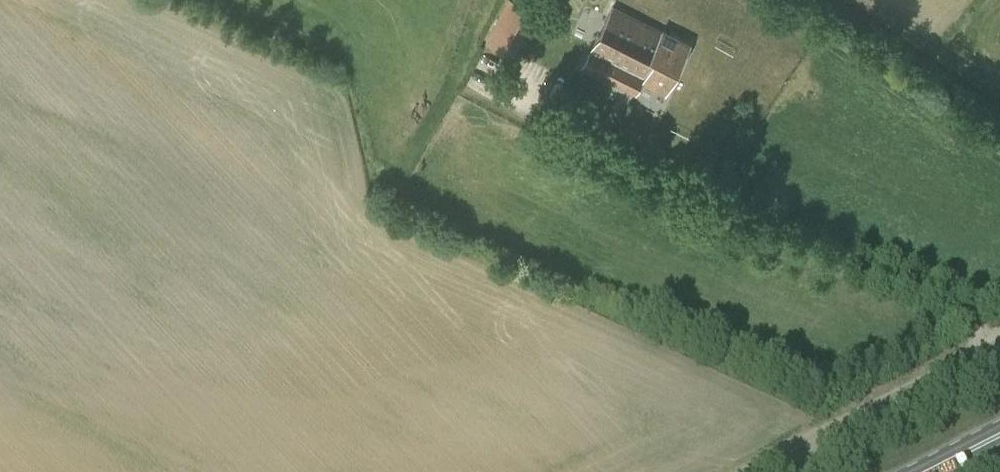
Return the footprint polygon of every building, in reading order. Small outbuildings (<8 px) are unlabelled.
[(513,0),(507,0),(486,43),(514,57),(536,12),(513,0)] [(662,31),(613,6),(583,66),(636,92),(642,80),(666,92),(690,43),(663,29),(662,31)]
